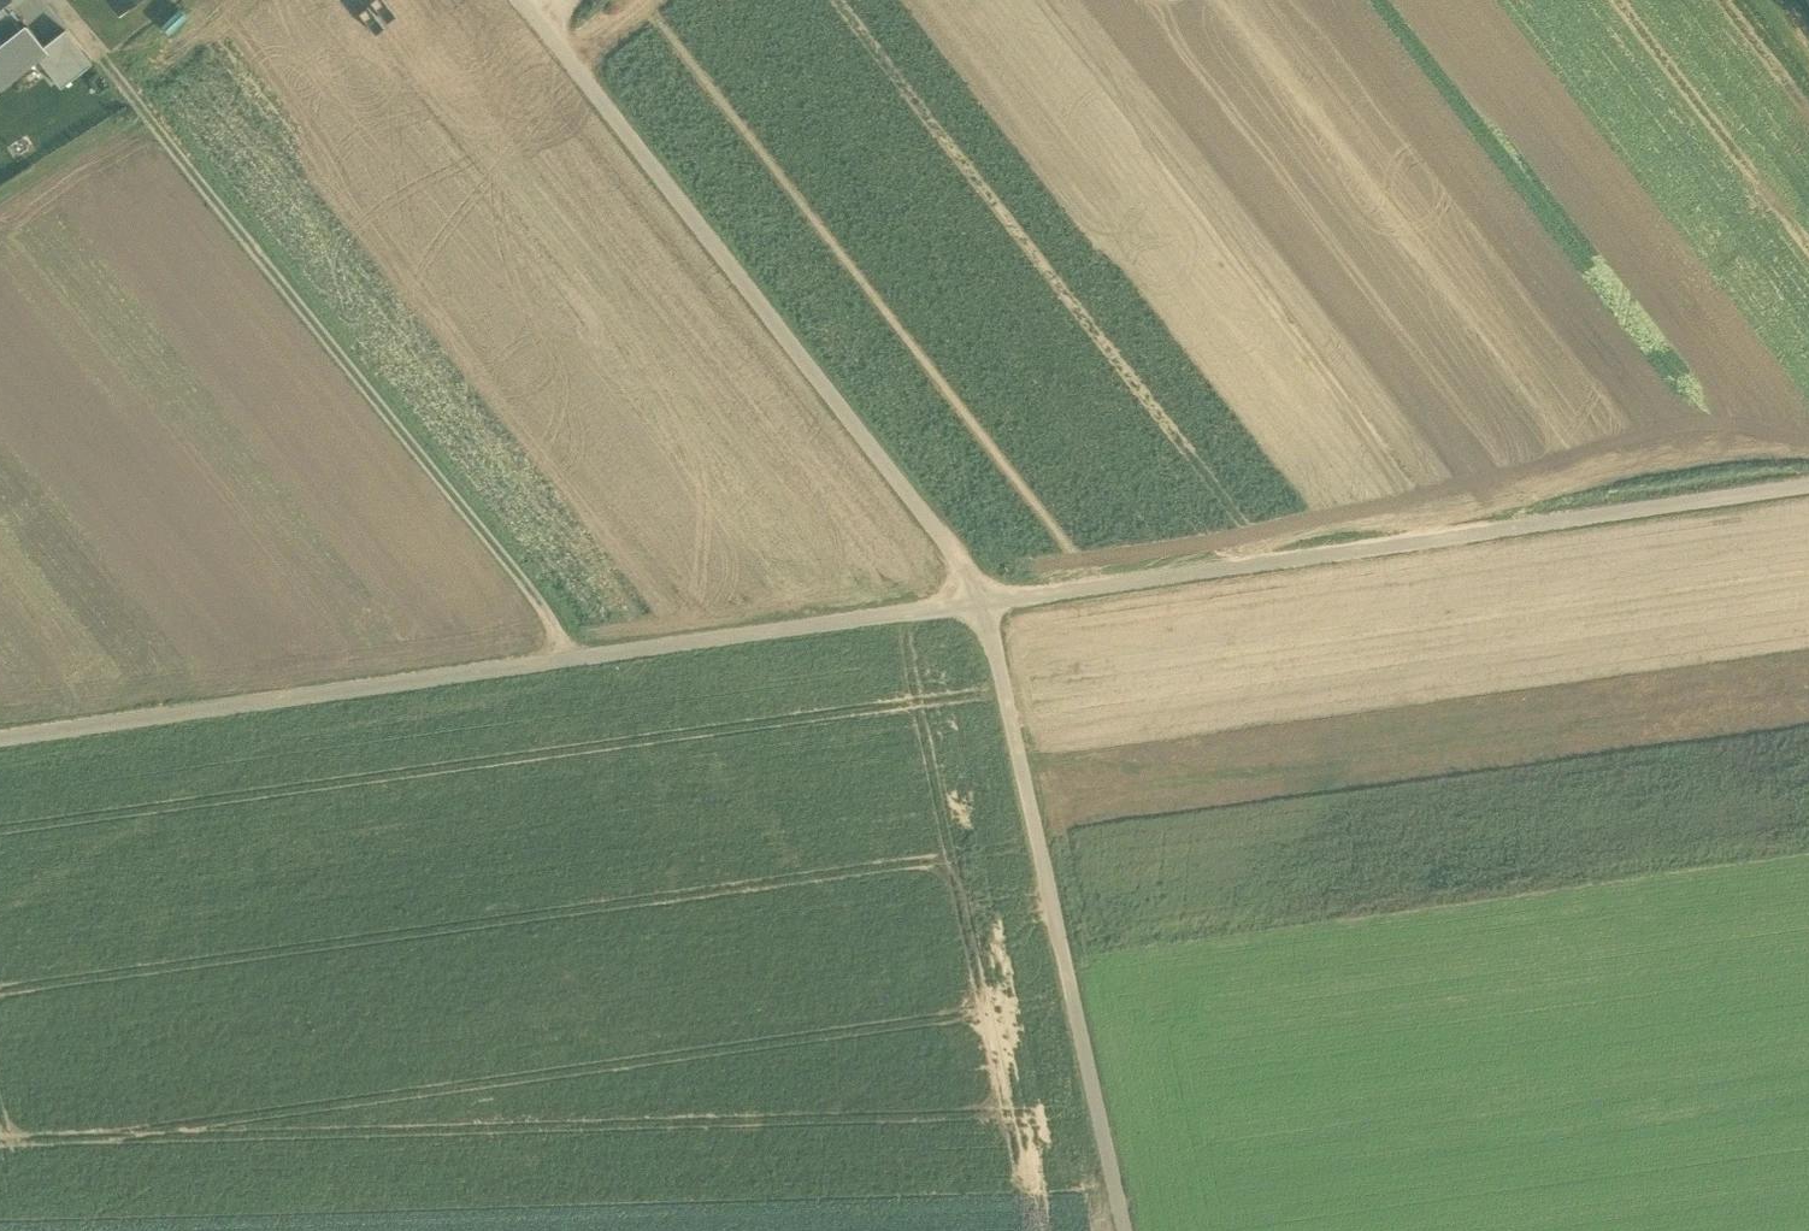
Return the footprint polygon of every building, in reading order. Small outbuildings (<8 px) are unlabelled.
[(135,0),(110,0),(120,12),(135,0)] [(1,5),(0,6),(0,40),(4,44),(21,30),(1,5)] [(27,26),(21,30),(4,44),(0,47),(0,90),(38,60),(48,52),(43,47),(27,26)] [(65,30),(43,47),(48,52),(38,60),(61,88),(92,63),(65,30)]
